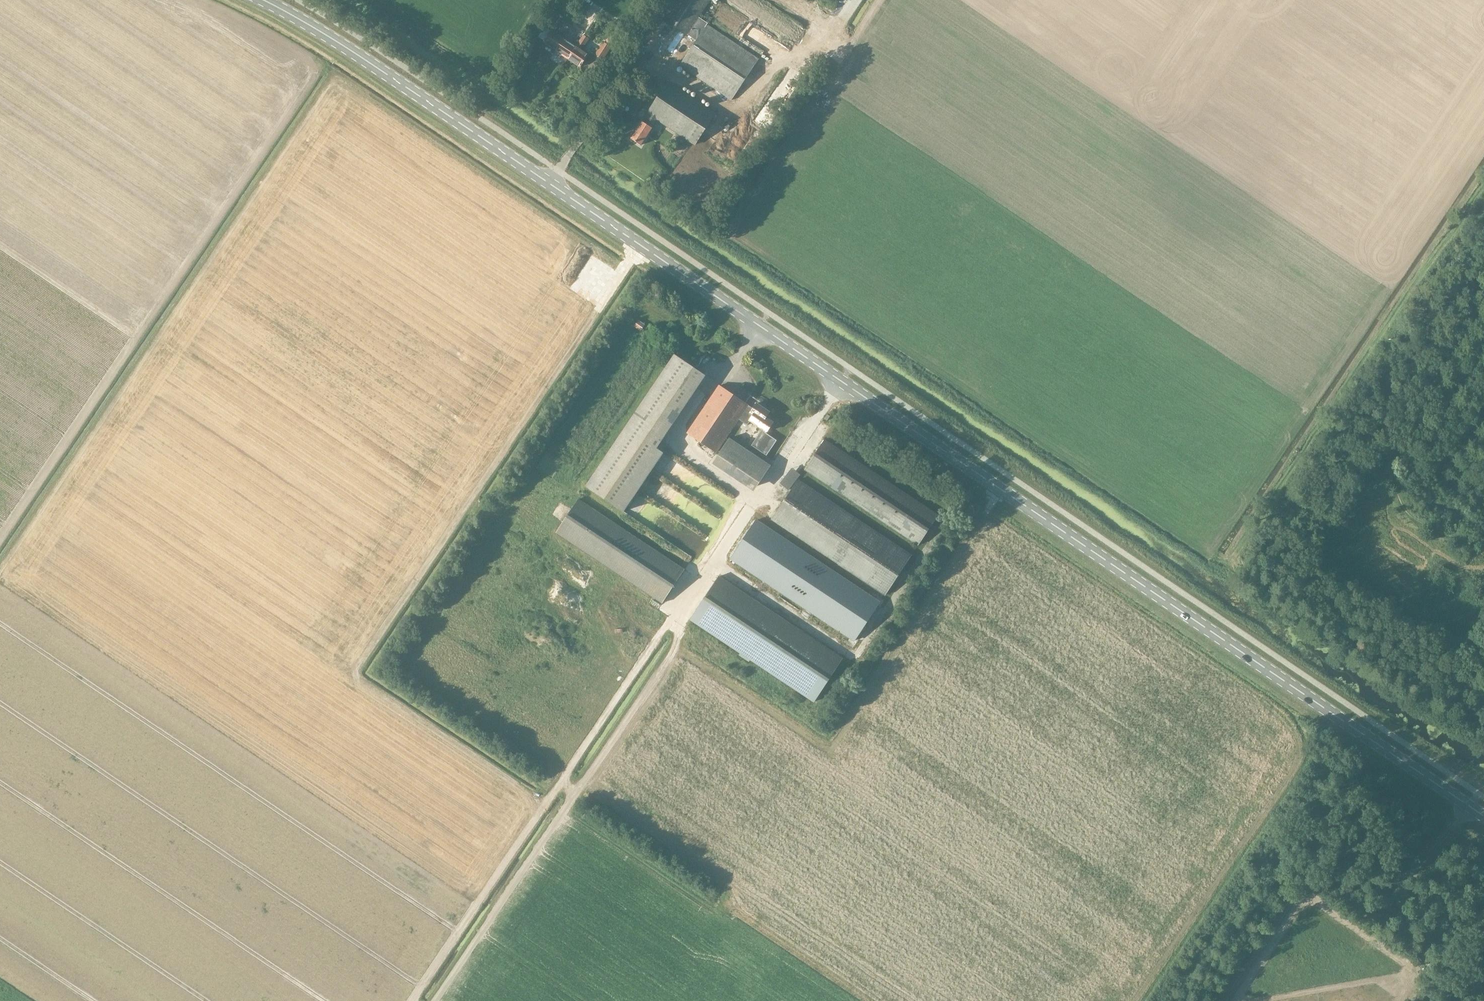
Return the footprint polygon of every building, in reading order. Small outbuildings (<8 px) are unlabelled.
[(662,20),(695,42),(707,24),(707,23),(698,18),(709,1),(708,0),(676,0),(662,20)] [(787,47),(796,27),(770,15),(766,25),(779,31),(776,39),(783,42),(782,44),(787,47)] [(587,22),(574,18),(568,34),(575,36),(578,27),(584,30),(587,22)] [(543,43),(556,51),(564,38),(557,33),(563,22),(559,19),(551,31),(545,27),(538,37),(544,41),(543,43)] [(732,100),(759,58),(707,24),(695,42),(679,65),(732,100)] [(568,59),(580,67),(588,54),(581,49),(588,38),(583,35),(576,46),(568,59)] [(576,46),(564,38),(556,51),(568,59),(576,46)] [(603,45),(596,56),(603,60),(609,50),(603,45)] [(695,145),(716,114),(668,82),(647,114),(649,115),(644,123),(642,122),(631,139),(640,145),(652,128),(651,128),(656,120),(695,145)] [(623,512),(663,453),(653,446),(702,373),(675,355),(586,487),(623,512)] [(753,409),(745,403),(719,385),(687,432),(716,452),(739,419),(747,425),(750,421),(762,429),(751,445),(766,456),(777,439),(767,432),(773,422),(766,417),(770,412),(757,403),(753,409)] [(729,438),(716,458),(757,486),(771,466),(729,438)] [(825,440),(805,470),(918,545),(938,515),(825,440)] [(546,456),(539,469),(553,475),(559,462),(546,456)] [(782,477),(791,482),(799,468),(790,463),(782,477)] [(885,595),(912,555),(798,480),(772,520),(885,595)] [(662,603),(684,570),(578,499),(556,533),(662,603)] [(756,521),(730,559),(854,641),(880,603),(756,521)] [(690,620),(814,702),(843,659),(719,577),(690,620)]
